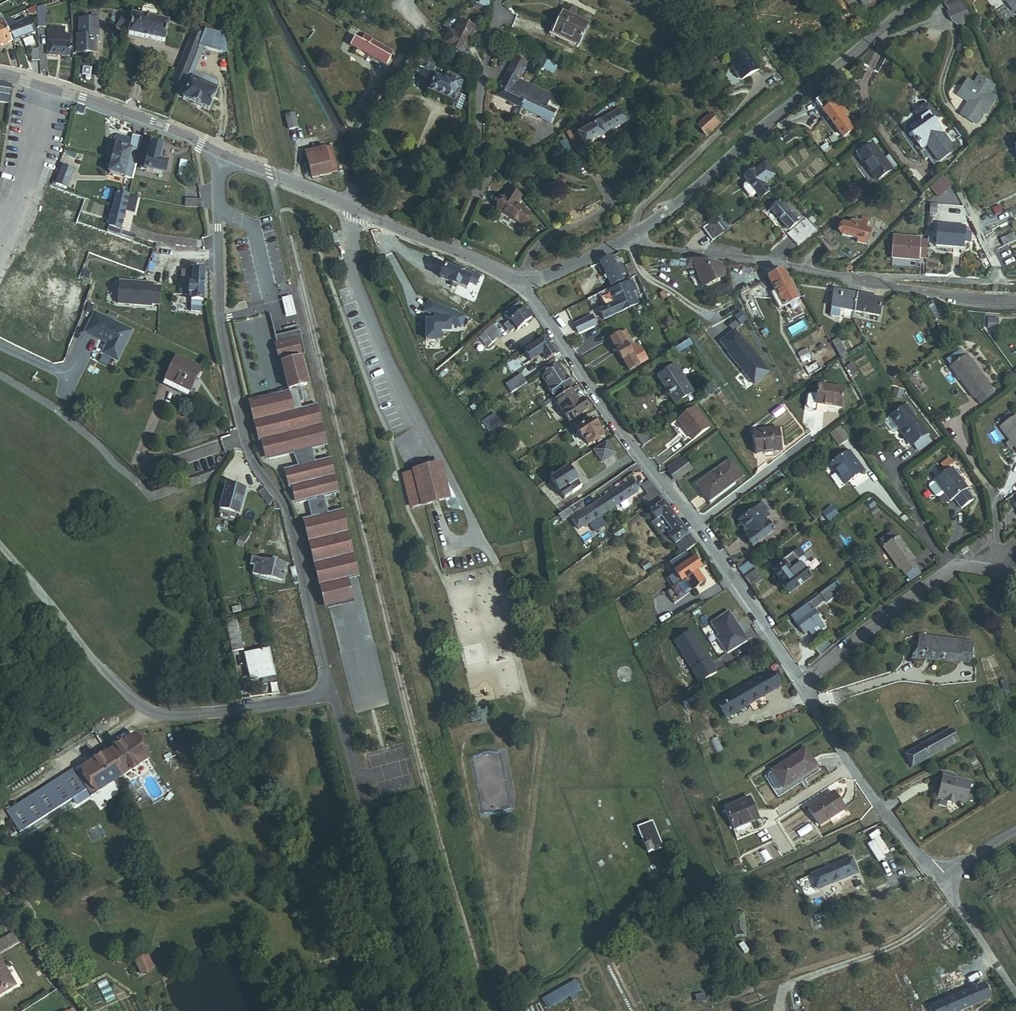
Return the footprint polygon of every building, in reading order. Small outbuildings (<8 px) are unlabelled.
[(967,15),(957,0),(956,0),(945,7),(955,23),(967,15)] [(1002,0),(1009,12),(1015,8),(1015,0),(1000,0),(1002,0)] [(539,27),(564,38),(573,18),(548,6),(539,27)] [(35,26),(45,25),(45,14),(34,14),(35,26)] [(126,41),(163,48),(167,28),(117,18),(117,22),(114,32),(127,34),(126,41)] [(452,51),(454,52),(466,27),(452,21),(447,31),(439,28),(432,43),(452,51)] [(11,44),(33,38),(29,25),(17,29),(15,24),(6,27),(11,44)] [(95,49),(94,49),(93,35),(92,35),(92,24),(83,24),(84,35),(75,36),(76,55),(96,54),(95,49)] [(11,44),(6,27),(0,30),(0,47),(11,44)] [(47,58),(66,58),(67,41),(63,41),(63,29),(47,28),(47,58)] [(189,68),(198,49),(204,37),(191,34),(165,89),(177,94),(184,80),(189,68)] [(369,63),(376,51),(347,35),(345,38),(338,34),(333,43),(369,63)] [(204,51),(224,55),(222,41),(204,37),(198,49),(204,51)] [(432,43),(430,49),(442,55),(443,53),(450,56),(452,51),(432,43)] [(189,68),(195,71),(204,51),(198,49),(189,68)] [(405,60),(419,67),(422,60),(409,53),(405,60)] [(733,85),(750,74),(736,53),(719,65),(728,77),(727,80),(730,85),(733,85)] [(502,82),(511,62),(499,57),(486,85),(493,89),(497,79),(502,82)] [(184,80),(196,85),(201,73),(195,71),(189,68),(184,80)] [(415,86),(440,98),(444,90),(448,82),(434,76),(432,80),(421,74),(415,86)] [(507,111),(513,98),(517,89),(502,82),(497,79),(493,89),(486,85),(480,98),(507,111)] [(204,115),(214,93),(196,85),(184,80),(177,94),(173,102),(204,115)] [(985,108),(988,109),(995,93),(967,81),(960,96),(972,102),(966,114),(980,119),(985,108)] [(9,109),(13,87),(0,84),(0,107),(9,109)] [(537,96),(518,87),(517,89),(513,98),(532,107),(537,96)] [(444,90),(440,98),(438,103),(446,107),(452,94),(444,90)] [(526,120),(532,107),(513,98),(507,111),(526,120)] [(851,131),(844,119),(848,117),(842,107),(837,110),(831,102),(821,108),(839,137),(851,131)] [(572,139),(609,120),(601,105),(597,107),(596,104),(588,108),(592,116),(566,129),(572,139)] [(680,120),(688,132),(702,122),(694,111),(680,120)] [(933,148),(944,141),(926,113),(907,125),(917,141),(926,136),(933,148)] [(711,115),(696,129),(707,141),(722,128),(711,115)] [(289,132),(298,130),(294,116),(285,118),(289,132)] [(853,153),(857,159),(872,151),(867,143),(853,153)] [(332,145),(325,147),(324,144),(304,150),(311,177),(332,172),(339,170),(332,145)] [(125,164),(131,166),(135,151),(112,146),(105,174),(121,178),(125,164)] [(163,165),(157,163),(160,150),(146,147),(140,171),(161,176),(163,165)] [(873,184),(886,175),(872,151),(857,159),(873,184)] [(56,183),(66,186),(72,168),(62,164),(56,183)] [(747,192),(750,197),(761,190),(755,181),(761,177),(758,171),(754,173),(752,169),(748,172),(745,168),(736,174),(739,180),(747,192)] [(925,186),(932,193),(945,182),(937,174),(925,186)] [(743,194),(747,192),(739,180),(735,183),(734,186),(739,194),(743,194)] [(778,189),(774,184),(765,190),(769,196),(778,189)] [(172,195),(193,197),(193,190),(173,188),(172,195)] [(114,204),(125,208),(128,193),(118,190),(114,204)] [(185,205),(199,207),(197,197),(186,197),(185,205)] [(781,214),(788,210),(783,203),(780,206),(777,202),(774,204),(772,200),(762,207),(775,227),(785,221),(781,214)] [(477,214),(503,233),(513,219),(487,201),(477,214)] [(109,226),(120,231),(125,208),(114,204),(109,226)] [(388,214),(405,220),(408,212),(391,205),(388,214)] [(701,223),(710,236),(723,227),(714,213),(701,223)] [(844,247),(854,251),(860,233),(856,232),(859,222),(852,219),(850,223),(842,220),(840,225),(836,224),(832,235),(846,240),(844,247)] [(807,250),(824,241),(818,231),(802,240),(807,250)] [(764,242),(768,248),(783,239),(779,233),(764,242)] [(927,257),(954,260),(956,239),(929,236),(927,257)] [(768,248),(772,255),(787,246),(783,239),(768,248)] [(954,260),(960,261),(963,257),(965,245),(962,240),(956,239),(954,260)] [(879,260),(906,263),(906,261),(908,245),(881,242),(879,260)] [(917,262),(919,246),(908,245),(906,261),(917,262)] [(678,262),(687,264),(695,282),(719,272),(713,259),(679,254),(678,262)] [(612,287),(623,281),(626,280),(621,269),(616,271),(609,257),(599,262),(612,287)] [(206,306),(208,268),(180,267),(178,299),(189,299),(188,316),(198,316),(199,306),(206,306)] [(467,287),(475,290),(479,279),(448,267),(446,272),(453,275),(454,273),(465,277),(465,279),(469,281),(467,287)] [(776,281),(783,278),(779,270),(773,268),(770,270),(776,281)] [(465,292),(467,287),(469,281),(465,279),(465,277),(454,273),(453,275),(446,272),(441,270),(436,281),(465,292)] [(776,305),(786,300),(780,287),(786,284),(783,278),(776,281),(770,270),(761,274),(770,292),(776,305)] [(161,286),(152,285),(153,282),(118,280),(117,304),(151,307),(151,304),(160,304),(161,286)] [(612,287),(620,303),(599,313),(604,323),(625,313),(636,307),(623,281),(612,287)] [(716,298),(732,292),(727,282),(712,289),(716,298)] [(786,300),(792,297),(786,284),(780,287),(786,300)] [(771,307),(776,305),(770,292),(765,294),(771,307)] [(292,295),(282,296),(284,315),(294,314),(292,295)] [(855,300),(834,296),(831,315),(840,317),(852,319),(855,300)] [(656,297),(648,303),(660,319),(668,313),(656,297)] [(465,316),(430,300),(424,312),(435,316),(435,321),(425,321),(425,341),(440,341),(440,331),(450,331),(450,321),(453,322),(453,325),(461,325),(465,316)] [(852,319),(876,323),(879,304),(855,300),(852,319)] [(10,308),(0,304),(0,335),(10,308)] [(500,318),(506,326),(521,314),(515,307),(500,318)] [(118,362),(123,352),(134,330),(94,310),(83,332),(105,343),(100,353),(118,362)] [(512,333),(514,335),(528,323),(521,314),(506,326),(500,331),(502,334),(504,332),(508,336),(512,333)] [(573,323),(578,334),(597,325),(592,314),(573,323)] [(837,325),(839,324),(840,317),(831,315),(829,322),(831,324),(837,325)] [(300,328),(275,334),(277,341),(274,341),(279,360),(281,359),(288,388),(248,398),(258,440),(260,440),(265,459),(293,452),(298,464),(284,468),(289,486),(291,486),(295,503),(307,500),(311,516),(303,518),(324,605),(354,598),(349,578),(359,576),(343,508),(328,512),(324,496),(339,492),(330,456),(315,460),(312,447),(326,444),(316,402),(301,406),(300,401),(303,399),(300,389),(297,389),(296,388),(308,385),(302,353),(305,352),(300,328)] [(734,328),(718,341),(754,385),(769,372),(734,328)] [(482,336),(487,342),(495,335),(491,330),(482,336)] [(476,341),(483,350),(498,339),(495,335),(487,342),(482,336),(476,341)] [(610,341),(621,360),(626,369),(636,364),(631,354),(634,352),(630,343),(627,345),(621,335),(610,341)] [(673,350),(672,347),(676,344),(671,336),(656,346),(661,354),(668,349),(670,352),(673,350)] [(832,342),(841,359),(847,355),(838,338),(832,342)] [(536,358),(540,364),(555,354),(551,348),(546,352),(541,345),(523,357),(527,364),(536,358)] [(165,378),(189,390),(201,367),(176,355),(165,378)] [(968,401),(985,388),(960,355),(944,366),(968,401)] [(103,358),(100,364),(110,369),(114,362),(103,358)] [(678,406),(696,394),(674,362),(657,374),(678,406)] [(549,401),(568,388),(555,369),(540,379),(546,387),(542,390),(549,401)] [(187,394),(189,390),(165,378),(163,382),(187,394)] [(817,405),(840,408),(844,388),(820,384),(817,405)] [(563,425),(582,412),(578,406),(575,408),(565,393),(549,404),(563,425)] [(910,446),(927,435),(907,405),(890,416),(910,446)] [(710,427),(694,407),(677,420),(692,440),(710,427)] [(495,412),(482,420),(490,433),(503,425),(495,412)] [(582,450),(598,439),(583,417),(567,428),(582,450)] [(1011,417),(996,427),(1015,456),(1015,424),(1011,417)] [(756,454),(780,452),(778,427),(753,429),(756,454)] [(841,442),(832,429),(822,436),(830,449),(841,442)] [(597,459),(604,454),(605,449),(601,443),(589,452),(593,458),(597,459)] [(833,485),(853,471),(844,458),(841,460),(836,453),(820,465),(833,485)] [(673,481),(693,467),(685,455),(665,470),(673,481)] [(709,502),(744,477),(730,457),(694,483),(709,502)] [(410,507),(452,498),(442,460),(412,467),(412,469),(402,473),(410,507)] [(955,489),(957,487),(942,466),(923,479),(932,492),(938,500),(942,498),(955,489)] [(558,504),(571,495),(557,474),(544,483),(558,504)] [(923,479),(918,483),(917,486),(924,495),(927,495),(932,492),(923,479)] [(217,512),(233,517),(241,490),(225,485),(217,512)] [(598,504),(604,513),(628,496),(622,488),(598,504)] [(955,489),(942,498),(950,508),(962,499),(955,489)] [(263,509),(268,501),(260,490),(254,494),(263,509)] [(645,510),(656,501),(651,494),(640,503),(645,510)] [(569,517),(577,512),(579,506),(577,504),(565,512),(569,517)] [(572,522),(578,530),(604,513),(598,504),(572,522)] [(831,505),(822,512),(830,522),(839,514),(831,505)] [(671,549),(682,541),(657,507),(646,516),(653,526),(663,539),(671,549)] [(751,546),(775,530),(759,508),(739,522),(746,533),(744,535),(751,546)] [(615,530),(622,526),(618,520),(612,525),(613,527),(615,530)] [(658,543),(663,539),(653,526),(648,530),(658,543)] [(232,542),(238,546),(245,535),(239,531),(232,542)] [(910,559),(913,557),(898,536),(884,546),(898,567),(901,565),(907,573),(916,567),(910,559)] [(676,557),(690,547),(684,539),(682,541),(671,549),(676,557)] [(777,591),(798,578),(786,560),(791,557),(786,549),(768,561),(772,566),(764,571),(777,591)] [(245,576),(274,583),(278,567),(269,565),(265,564),(249,560),(245,576)] [(700,585),(692,574),(697,570),(690,561),(670,576),(676,585),(680,582),(689,593),(700,585)] [(824,620),(815,606),(827,599),(829,601),(843,591),(836,583),(786,619),(794,631),(801,627),(804,632),(824,620)] [(727,655),(730,653),(748,641),(729,611),(711,623),(719,635),(716,637),(727,655)] [(1008,622),(1015,635),(1015,617),(1008,622)] [(232,651),(243,649),(237,620),(227,622),(232,651)] [(717,672),(691,632),(673,643),(699,684),(717,672)] [(919,656),(962,660),(962,659),(971,660),(973,639),(921,634),(919,656)] [(250,681),(275,676),(269,650),(245,654),(250,681)] [(725,702),(733,717),(787,689),(779,674),(740,694),(733,698),(725,702)] [(995,696),(1003,693),(999,681),(991,684),(995,696)] [(728,720),(733,717),(725,702),(720,705),(728,720)] [(952,729),(905,754),(911,766),(958,741),(952,729)] [(110,783),(137,767),(122,743),(95,759),(110,783)] [(767,777),(778,795),(812,774),(801,756),(767,777)] [(78,803),(110,783),(95,759),(63,779),(78,803)] [(972,781),(943,774),(938,797),(967,803),(972,781)] [(78,804),(78,803),(63,779),(61,777),(7,810),(11,819),(1,826),(6,839),(61,804),(65,812),(78,804)] [(814,831),(839,815),(828,797),(803,813),(814,831)] [(731,831),(756,820),(747,798),(722,809),(731,831)] [(1,826),(11,819),(7,810),(0,814),(0,824),(1,826)] [(648,853),(662,846),(652,821),(637,827),(648,853)] [(815,891),(858,874),(852,859),(808,876),(815,891)] [(733,937),(746,936),(743,913),(731,914),(733,937)] [(133,957),(140,974),(154,968),(147,951),(133,957)] [(547,1008),(581,989),(575,978),(541,997),(547,1008)] [(929,1010),(962,1010),(977,1005),(971,991),(928,1010),(929,1010)]
